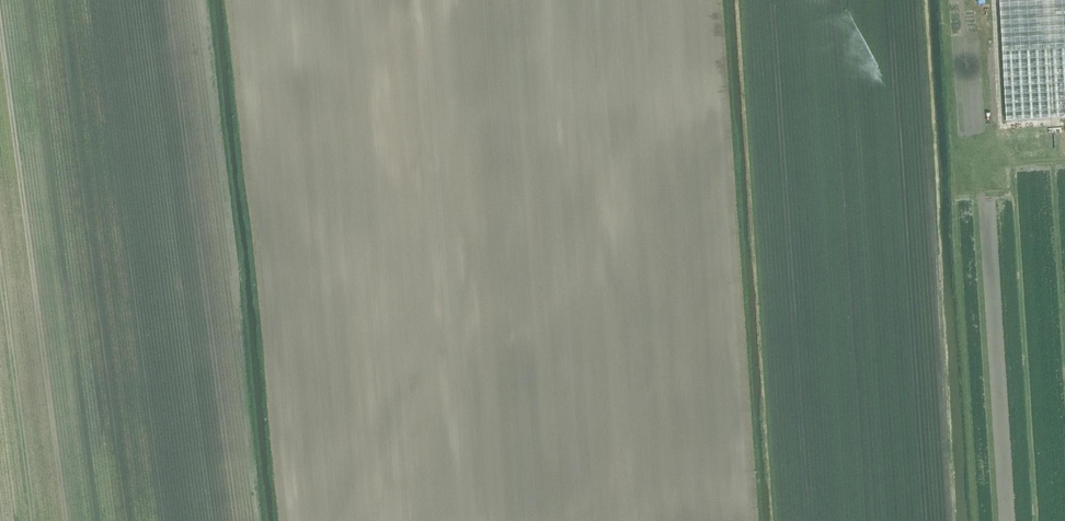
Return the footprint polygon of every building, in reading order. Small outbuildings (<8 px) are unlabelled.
[(1002,51),(1064,48),(1064,0),(999,0),(1002,51)] [(1002,51),(1006,120),(1064,117),(1064,48),(1002,51)] [(1036,130),(1036,140),(1047,140),(1046,130),(1036,130)]
